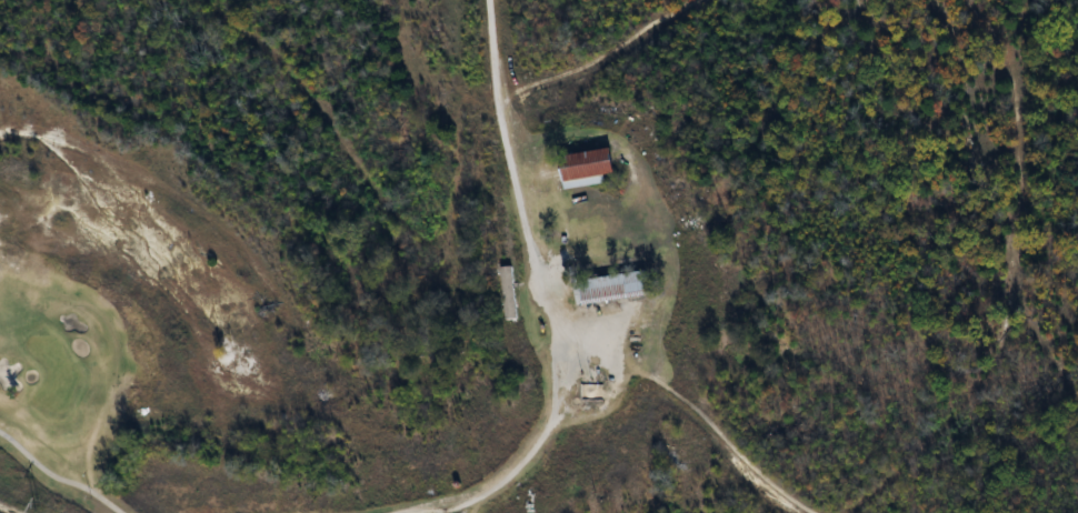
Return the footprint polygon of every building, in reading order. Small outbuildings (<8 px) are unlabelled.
[(608,183),(607,175),(620,173),(615,140),(562,148),(568,189),(608,183)] [(515,267),(504,268),(508,319),(519,318),(515,267)] [(583,281),(586,305),(653,296),(650,271),(583,281)]
